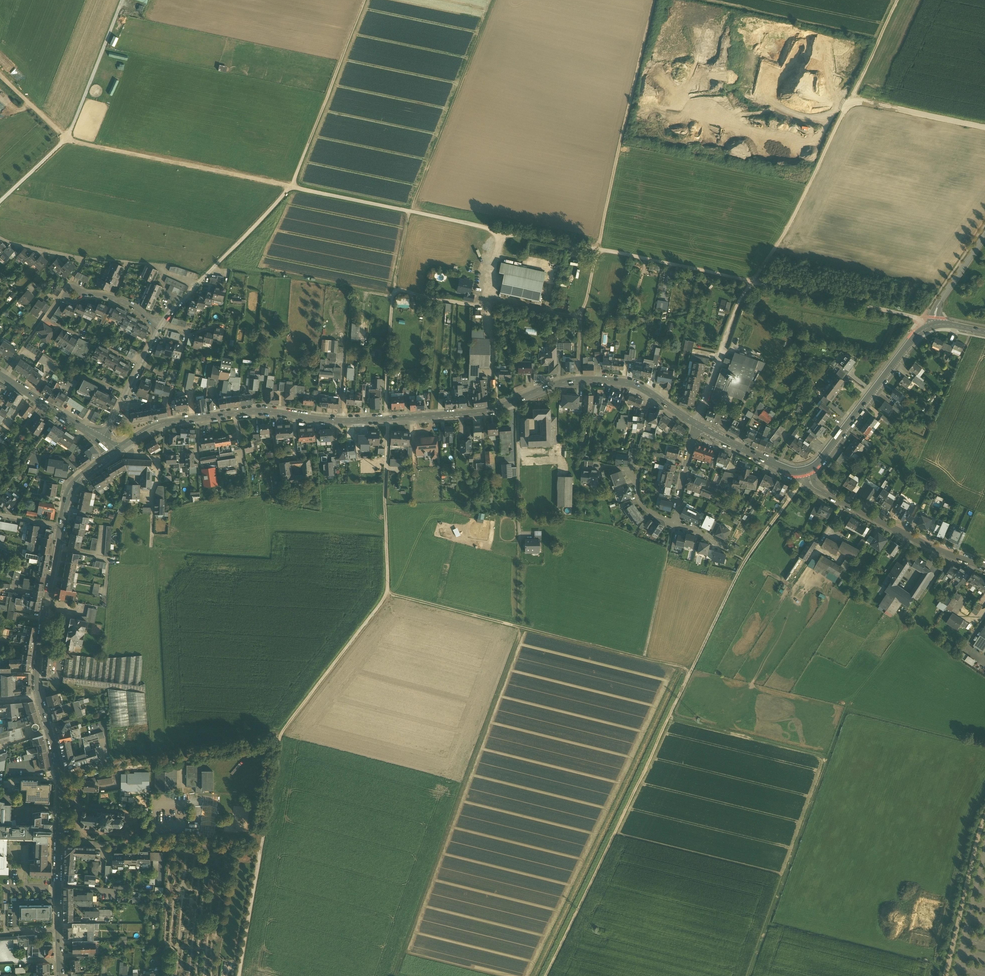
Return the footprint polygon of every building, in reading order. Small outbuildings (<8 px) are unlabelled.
[(144,12),(146,7),(138,4),(136,9),(144,12)] [(115,47),(119,37),(114,35),(110,44),(115,47)] [(12,100),(0,89),(0,113),(12,100)] [(5,262),(11,255),(14,252),(8,246),(7,247),(0,255),(0,257),(5,262)] [(31,255),(25,250),(22,253),(18,257),(24,263),(26,260),(31,255)] [(17,253),(13,257),(15,259),(18,257),(22,253),(20,251),(17,253)] [(38,259),(33,253),(31,255),(26,260),(32,266),(34,264),(38,259)] [(47,262),(41,256),(38,259),(34,264),(40,269),(44,265),(47,262)] [(64,265),(58,259),(50,267),(53,270),(53,269),(57,273),(59,271),(64,265)] [(75,267),(68,261),(64,265),(59,271),(65,278),(75,267)] [(123,267),(114,263),(111,269),(120,274),(123,267)] [(545,272),(501,263),(499,273),(504,274),(500,293),(539,302),(545,272)] [(158,271),(150,267),(147,266),(145,272),(156,277),(158,271)] [(111,269),(109,269),(107,275),(108,276),(118,280),(120,274),(111,269)] [(156,277),(145,272),(142,278),(151,282),(153,283),(156,277)] [(118,280),(108,276),(105,282),(112,285),(116,287),(119,280),(118,280)] [(66,282),(62,279),(59,285),(64,288),(67,283),(66,282)] [(468,280),(464,279),(464,280),(460,279),(458,288),(462,289),(461,293),(465,294),(469,295),(469,294),(469,293),(470,291),(468,290),(469,286),(471,286),(472,282),(468,281),(468,280)] [(105,282),(101,280),(98,286),(109,291),(112,285),(105,282)] [(153,283),(151,282),(148,288),(159,293),(162,287),(153,283)] [(222,289),(215,287),(214,293),(212,300),(217,301),(218,301),(221,302),(222,301),(223,299),(223,296),(224,292),(225,292),(226,290),(225,289),(223,288),(222,289)] [(159,293),(148,288),(146,294),(156,299),(159,293)] [(61,292),(56,289),(53,293),(58,297),(61,292)] [(27,291),(19,301),(22,303),(23,302),(27,304),(33,297),(27,291)] [(7,299),(10,301),(16,294),(13,292),(7,299)] [(207,292),(206,298),(204,303),(211,305),(212,300),(214,293),(207,292)] [(156,299),(146,294),(143,300),(154,305),(156,299)] [(469,295),(465,294),(463,300),(472,302),(474,295),(469,294),(469,295)] [(206,298),(199,296),(199,297),(197,302),(198,302),(196,308),(203,309),(204,303),(206,298)] [(397,298),(397,308),(410,307),(410,298),(397,298)] [(657,308),(668,310),(670,302),(659,299),(657,308)] [(722,299),(718,314),(724,315),(728,300),(722,299)] [(42,303),(38,300),(30,312),(34,315),(35,312),(38,314),(41,311),(43,307),(46,304),(43,302),(42,303)] [(154,305),(143,300),(140,306),(151,311),(154,305)] [(197,302),(190,301),(188,312),(195,314),(196,308),(198,302),(197,302)] [(87,307),(78,303),(76,308),(74,311),(78,313),(77,314),(82,317),(84,312),(87,307)] [(108,307),(99,303),(97,308),(94,315),(102,319),(105,314),(108,307)] [(97,308),(88,304),(87,307),(84,312),(88,314),(87,316),(92,318),(94,315),(97,308)] [(76,308),(68,305),(64,310),(63,312),(62,313),(71,317),(74,311),(76,308)] [(122,309),(116,306),(114,309),(110,317),(116,320),(122,309)] [(122,309),(116,320),(122,323),(127,314),(128,312),(122,309)] [(127,314),(122,323),(121,325),(127,327),(132,317),(127,314)] [(138,320),(132,317),(127,327),(133,330),(137,322),(138,320)] [(143,325),(137,322),(133,330),(132,332),(138,335),(143,325)] [(54,331),(43,324),(38,331),(44,335),(41,339),(46,342),(49,338),(50,339),(54,331)] [(359,325),(352,324),(351,335),(358,336),(359,325)] [(359,324),(359,344),(369,344),(370,324),(359,324)] [(148,328),(143,325),(138,335),(143,338),(145,334),(148,328)] [(215,328),(214,334),(212,341),(213,341),(213,338),(217,339),(217,340),(221,341),(224,330),(215,328)] [(472,330),(471,345),(490,345),(490,339),(484,339),(484,331),(472,330)] [(70,336),(62,331),(55,341),(63,347),(70,336)] [(214,334),(205,332),(204,337),(203,342),(212,344),(212,341),(214,334)] [(204,337),(197,335),(195,343),(197,344),(196,347),(202,348),(203,342),(204,337)] [(70,336),(63,347),(72,352),(78,341),(70,336)] [(91,344),(79,338),(78,341),(72,352),(84,358),(91,344)] [(944,342),(935,338),(932,346),(934,346),(940,349),(941,348),(943,343),(944,342)] [(330,362),(336,362),(338,341),(332,341),(331,353),(328,352),(327,358),(331,358),(330,362)] [(964,345),(956,341),(953,347),(953,349),(961,352),(964,345)] [(2,356),(9,346),(3,342),(0,346),(0,354),(2,356)] [(175,346),(167,344),(165,349),(161,348),(162,346),(158,344),(155,356),(159,357),(160,351),(164,352),(163,357),(167,358),(168,356),(172,357),(172,356),(175,346)] [(181,345),(176,344),(175,346),(172,356),(179,358),(181,353),(182,348),(181,345)] [(9,346),(2,356),(9,360),(12,356),(16,349),(10,345),(9,346)] [(104,348),(98,345),(92,356),(98,359),(104,348)] [(471,345),(470,345),(469,364),(478,365),(489,365),(490,345),(471,345)] [(556,350),(556,347),(547,347),(547,354),(539,354),(539,359),(541,359),(541,365),(548,365),(549,365),(554,364),(554,362),(556,362),(556,350)] [(110,351),(104,348),(98,359),(104,362),(109,353),(110,351)] [(114,356),(109,353),(104,362),(103,363),(109,366),(114,356)] [(731,373),(751,380),(752,381),(756,369),(758,370),(761,362),(735,353),(732,361),(725,358),(724,362),(730,365),(728,370),(731,371),(731,373)] [(48,359),(42,355),(41,358),(38,361),(44,365),(48,359)] [(850,358),(846,355),(839,364),(848,371),(852,367),(853,368),(854,366),(853,365),(856,362),(853,360),(854,359),(851,356),(850,358)] [(120,359),(114,356),(109,366),(115,369),(119,361),(120,359)] [(614,357),(608,357),(608,359),(605,358),(604,358),(603,358),(603,362),(603,368),(613,369),(613,362),(614,357)] [(232,359),(222,358),(220,367),(220,370),(230,372),(232,359)] [(34,368),(20,359),(13,369),(27,378),(33,370),(34,368)] [(125,364),(119,361),(115,369),(114,371),(119,374),(125,364)] [(644,361),(643,367),(641,375),(651,377),(653,368),(654,363),(653,363),(644,361)] [(574,371),(574,362),(566,362),(566,372),(574,371)] [(624,362),(613,362),(613,369),(624,370),(624,364),(624,362)] [(696,362),(694,362),(693,369),(704,371),(705,364),(702,364),(699,363),(696,362)] [(922,369),(914,363),(909,370),(917,375),(922,369)] [(131,366),(125,364),(119,374),(125,377),(131,366)] [(478,365),(469,364),(469,373),(478,373),(478,365)] [(531,364),(518,364),(518,373),(531,373),(531,364)] [(558,374),(558,364),(554,364),(549,365),(549,374),(558,374)] [(587,366),(583,366),(583,375),(594,375),(594,365),(588,366),(587,366)] [(643,367),(634,365),(633,374),(641,375),(643,367)] [(220,367),(213,366),(211,378),(215,378),(218,379),(220,370),(220,367)] [(340,379),(341,368),(334,368),(333,377),(333,378),(340,379)] [(704,371),(693,369),(691,376),(701,378),(702,378),(704,371)] [(838,377),(840,379),(845,372),(841,370),(840,369),(836,375),(838,377)] [(42,376),(33,370),(27,378),(37,384),(42,376)] [(230,372),(220,370),(218,379),(225,380),(229,381),(229,377),(230,372)] [(510,370),(499,370),(499,372),(499,379),(510,379),(510,370)] [(667,372),(659,370),(657,382),(665,384),(664,389),(670,390),(673,372),(667,371),(667,372)] [(53,378),(57,382),(61,375),(56,371),(51,377),(53,378)] [(720,372),(713,393),(723,396),(723,393),(726,385),(730,375),(720,372)] [(186,389),(192,391),(195,374),(189,373),(186,389)] [(478,373),(469,373),(468,378),(468,388),(473,388),(473,380),(478,380),(478,373)] [(751,380),(731,373),(730,375),(726,385),(746,392),(747,392),(751,380)] [(691,376),(690,375),(688,382),(699,385),(701,378),(691,376)] [(911,382),(906,378),(904,376),(899,383),(907,389),(911,382)] [(923,382),(916,376),(914,378),(921,384),(923,382)] [(234,377),(229,377),(229,381),(227,391),(234,392),(237,392),(238,378),(234,377)] [(457,377),(458,398),(462,398),(462,392),(468,391),(468,388),(468,378),(461,378),(461,377),(457,377)] [(838,377),(831,386),(839,392),(846,383),(840,379),(838,377)] [(78,382),(69,378),(67,384),(75,387),(78,382)] [(921,384),(914,378),(912,381),(919,386),(921,384)] [(274,380),(267,379),(266,390),(265,390),(266,396),(273,396),(273,391),(273,387),(274,380)] [(97,387),(84,380),(78,392),(91,398),(96,389),(97,387)] [(473,398),(486,396),(487,396),(485,380),(478,380),(473,380),(473,398)] [(752,381),(751,380),(747,392),(750,393),(756,382),(752,381)] [(150,384),(141,381),(138,392),(146,395),(147,394),(150,384)] [(162,395),(164,386),(165,383),(159,381),(158,385),(156,384),(153,393),(162,395)] [(699,385),(688,382),(687,389),(696,391),(698,392),(699,385)] [(287,385),(286,385),(286,391),(285,399),(293,399),(293,396),(296,397),(302,397),(302,392),(304,392),(305,386),(292,385),(287,385)] [(746,392),(726,385),(723,393),(742,400),(746,392)] [(51,389),(45,386),(41,393),(48,398),(52,392),(53,389),(52,388),(51,389)] [(171,388),(164,386),(162,395),(165,396),(169,397),(171,388)] [(839,392),(831,386),(823,395),(824,396),(820,401),(822,402),(823,403),(827,406),(831,401),(832,401),(839,392)] [(52,392),(48,398),(47,400),(53,404),(54,402),(58,396),(57,395),(55,394),(57,389),(54,388),(53,389),(52,392)] [(110,396),(96,389),(91,398),(90,401),(94,403),(94,404),(99,407),(99,406),(103,408),(110,396)] [(696,391),(687,389),(685,396),(695,398),(696,391)] [(902,394),(895,389),(890,395),(897,401),(902,394)] [(379,409),(379,400),(381,400),(381,390),(380,390),(374,390),(369,390),(369,399),(368,399),(368,403),(370,403),(370,409),(379,409)] [(623,395),(611,390),(610,394),(607,404),(613,406),(614,402),(620,404),(621,400),(623,395)] [(19,394),(14,391),(10,398),(14,400),(19,394)] [(57,395),(58,396),(54,402),(61,406),(64,401),(68,396),(60,391),(57,395)] [(600,411),(605,412),(607,404),(610,394),(604,392),(603,397),(602,403),(600,411)] [(723,396),(713,393),(710,401),(711,401),(716,403),(720,404),(723,396)] [(23,396),(19,394),(14,400),(19,403),(23,396)] [(251,394),(239,396),(240,406),(252,404),(251,399),(251,394)] [(355,395),(347,394),(346,404),(354,405),(355,395)] [(182,399),(174,400),(174,401),(176,410),(176,412),(189,410),(187,398),(187,395),(181,396),(182,399)] [(313,396),(304,395),(303,404),(313,405),(313,398),(314,396),(313,396)] [(324,395),(321,395),(320,407),(328,408),(328,398),(324,398),(324,395)] [(570,408),(571,396),(563,395),(563,402),(562,407),(570,408)] [(78,416),(83,419),(89,410),(68,396),(64,401),(81,412),(78,416)] [(117,399),(110,396),(103,408),(111,412),(117,399)] [(231,397),(230,397),(231,407),(240,406),(239,396),(231,397)] [(273,396),(266,396),(266,403),(273,403),(273,404),(279,404),(279,399),(279,396),(273,396)] [(486,396),(473,398),(474,405),(474,408),(487,406),(486,396)] [(571,396),(570,408),(578,408),(579,409),(579,403),(580,397),(571,396)] [(637,398),(629,396),(627,402),(635,405),(637,398)] [(685,396),(684,396),(682,403),(689,404),(694,405),(695,398),(685,396)] [(14,400),(10,398),(5,405),(8,407),(10,408),(14,400)] [(226,398),(219,399),(218,399),(220,409),(227,408),(226,398)] [(338,400),(333,400),(333,398),(328,398),(328,408),(338,409),(338,400)] [(205,399),(194,401),(195,413),(207,411),(206,402),(205,399)] [(19,403),(14,400),(10,408),(8,407),(6,409),(9,411),(13,413),(15,410),(19,403)] [(423,400),(416,401),(415,401),(416,411),(424,410),(423,400)] [(904,407),(896,401),(894,404),(902,409),(904,407)] [(823,403),(822,402),(819,407),(823,410),(830,415),(831,412),(828,410),(829,409),(827,406),(823,403)] [(892,408),(885,402),(880,408),(887,414),(892,408)] [(902,409),(894,404),(893,406),(900,412),(902,409)] [(22,410),(21,413),(23,414),(23,415),(22,416),(26,418),(32,409),(26,405),(25,406),(22,410)] [(761,405),(755,412),(759,416),(763,411),(762,410),(764,407),(761,405)] [(664,409),(659,406),(655,414),(662,416),(663,413),(664,409)] [(162,408),(156,409),(157,418),(167,417),(166,407),(162,408)] [(5,417),(9,411),(6,409),(5,411),(2,409),(0,412),(0,414),(5,417)] [(151,410),(147,411),(149,420),(150,420),(157,418),(156,409),(151,410)] [(550,409),(533,410),(533,419),(540,419),(540,414),(550,414),(550,409)] [(716,414),(712,412),(708,410),(705,419),(708,421),(708,422),(713,424),(716,414)] [(824,423),(830,415),(823,410),(817,417),(823,422),(824,423)] [(100,414),(95,411),(90,421),(95,424),(100,414)] [(146,411),(130,413),(132,423),(149,420),(147,411),(146,411)] [(717,411),(716,414),(713,424),(718,425),(718,423),(720,418),(722,412),(717,411)] [(759,416),(769,423),(773,418),(763,411),(759,416)] [(655,414),(650,413),(649,423),(659,424),(662,416),(655,414)] [(550,414),(540,414),(540,419),(541,436),(551,436),(550,417),(550,414)] [(671,420),(663,414),(662,416),(659,424),(657,429),(662,433),(664,430),(666,426),(669,423),(671,420)] [(628,416),(621,415),(621,419),(619,419),(619,422),(617,422),(617,428),(627,429),(627,425),(628,425),(628,421),(627,421),(628,416)] [(890,421),(883,415),(881,417),(888,423),(890,421)] [(871,416),(866,423),(872,428),(878,421),(871,416)] [(35,422),(32,427),(40,432),(46,424),(42,422),(43,420),(39,417),(35,422)] [(823,422),(817,417),(814,421),(818,424),(812,431),(819,436),(820,436),(825,429),(821,426),(824,423),(823,422)] [(731,422),(720,418),(718,423),(729,427),(731,422)] [(674,422),(669,428),(668,430),(669,432),(670,432),(672,429),(676,423),(674,422)] [(497,423),(487,424),(488,430),(488,435),(489,435),(498,434),(497,423)] [(676,423),(672,429),(679,434),(680,434),(683,428),(676,423)] [(872,428),(866,423),(860,431),(867,436),(872,428)] [(269,424),(259,425),(260,434),(260,438),(261,438),(266,438),(265,434),(269,433),(269,424)] [(292,424),(283,425),(284,437),(292,436),(292,429),(292,424)] [(283,425),(276,425),(276,434),(276,437),(277,437),(284,437),(283,425)] [(737,427),(731,425),(727,432),(737,438),(741,430),(737,427)] [(52,429),(47,436),(52,439),(59,429),(54,426),(52,429)] [(40,432),(32,427),(30,430),(38,436),(40,432)] [(445,436),(446,436),(452,436),(453,436),(453,427),(444,427),(445,436)] [(510,427),(499,428),(500,434),(499,435),(501,455),(508,454),(508,443),(511,443),(510,427)] [(313,428),(306,429),(307,441),(306,441),(307,442),(314,442),(314,434),(313,428)] [(59,429),(52,439),(57,442),(58,441),(64,433),(59,429)] [(189,429),(181,429),(180,437),(184,438),(189,438),(189,429)] [(306,429),(298,429),(299,441),(306,441),(307,441),(306,429)] [(808,432),(817,438),(819,436),(812,431),(810,429),(808,432)] [(756,434),(749,430),(743,441),(751,446),(755,437),(756,434)] [(75,438),(65,431),(64,433),(58,441),(69,448),(72,443),(75,438)] [(402,432),(396,431),(396,432),(391,431),(390,445),(401,445),(401,443),(402,432)] [(379,432),(368,432),(368,437),(368,443),(373,443),(373,445),(379,445),(379,438),(379,432)] [(410,432),(402,432),(401,443),(408,444),(409,444),(409,440),(410,432)] [(424,435),(417,436),(418,446),(416,446),(417,456),(425,455),(425,454),(425,452),(424,452),(424,450),(426,450),(426,451),(427,451),(429,451),(429,450),(429,449),(431,449),(431,452),(437,451),(437,447),(438,446),(437,444),(436,438),(433,438),(433,437),(429,438),(428,438),(428,439),(425,439),(424,439),(424,435)] [(229,436),(214,439),(215,446),(215,447),(218,446),(231,444),(230,442),(229,436)] [(359,436),(359,438),(359,444),(360,444),(360,451),(368,451),(368,446),(368,443),(368,437),(364,437),(364,436),(359,436)] [(551,436),(541,436),(528,436),(528,447),(556,445),(556,436),(551,436)] [(214,437),(203,438),(203,439),(201,439),(202,448),(215,446),(214,439),(214,437)] [(757,438),(755,437),(751,446),(758,448),(761,439),(757,438)] [(774,444),(774,445),(777,446),(782,440),(779,438),(775,442),(774,444)] [(803,443),(795,438),(789,446),(797,452),(803,443)] [(155,439),(146,445),(149,451),(151,450),(152,451),(159,447),(155,439)] [(765,440),(761,439),(758,448),(764,450),(768,441),(765,440)] [(864,439),(862,441),(860,444),(862,445),(868,449),(871,444),(865,440),(864,439)] [(239,440),(230,442),(231,444),(232,452),(234,451),(236,451),(236,449),(241,448),(239,440)] [(468,441),(460,441),(460,453),(471,452),(470,440),(468,441)] [(858,451),(862,445),(860,444),(855,440),(851,445),(852,445),(849,448),(848,448),(844,453),(850,458),(851,458),(852,457),(856,460),(859,456),(858,456),(861,453),(858,451)] [(250,441),(243,443),(245,453),(253,451),(250,441)] [(772,443),(768,441),(764,450),(770,453),(774,445),(774,444),(772,443)] [(77,446),(72,443),(69,448),(68,449),(72,452),(77,446)] [(812,450),(803,443),(797,452),(806,458),(812,450)] [(231,444),(218,446),(220,457),(217,457),(217,460),(218,463),(218,467),(236,465),(234,451),(232,452),(231,444)] [(355,444),(346,445),(348,455),(348,458),(357,457),(355,444)] [(697,444),(693,457),(698,459),(702,447),(700,446),(697,444)] [(346,445),(339,446),(341,460),(348,459),(348,458),(348,455),(346,445)] [(76,466),(78,470),(98,455),(99,453),(93,446),(84,452),(88,457),(84,460),(82,461),(79,463),(76,466)] [(679,449),(669,447),(667,455),(667,456),(675,458),(677,458),(679,449)] [(702,447),(698,459),(703,460),(707,448),(704,447),(704,448),(702,447)] [(707,448),(703,460),(710,463),(711,460),(714,450),(707,448)] [(486,469),(494,469),(493,451),(485,452),(486,463),(486,469)] [(725,454),(720,452),(717,461),(725,464),(727,458),(728,454),(726,454),(725,454)] [(844,453),(843,452),(841,454),(847,459),(848,460),(850,458),(844,453)] [(69,456),(76,466),(79,463),(72,453),(69,456)] [(176,455),(166,456),(167,464),(174,464),(176,463),(176,461),(176,456),(176,455)] [(628,456),(617,455),(616,462),(627,464),(628,456)] [(67,477),(69,465),(63,464),(63,462),(49,459),(47,471),(55,473),(55,475),(67,477)] [(123,459),(106,468),(107,470),(112,479),(127,470),(128,459),(123,459)] [(152,460),(128,459),(127,470),(142,471),(151,471),(152,460)] [(310,460),(303,460),(303,461),(303,465),(304,475),(304,476),(312,475),(310,460)] [(367,462),(361,462),(361,475),(382,474),(381,461),(378,461),(375,461),(375,463),(367,463),(367,462)] [(289,462),(280,463),(282,476),(291,475),(289,467),(289,462)] [(332,462),(323,463),(324,476),(333,475),(333,466),(332,462)] [(503,477),(511,477),(511,476),(510,467),(510,464),(502,465),(503,477)] [(668,464),(666,471),(674,473),(675,468),(676,466),(674,465),(668,464)] [(215,468),(202,470),(205,487),(217,485),(216,482),(215,468)] [(112,479),(107,470),(102,473),(103,474),(108,483),(113,480),(112,479)] [(598,471),(590,470),(590,472),(589,483),(597,484),(598,471)] [(666,471),(663,470),(662,478),(672,480),(674,473),(666,471)] [(151,471),(142,471),(142,487),(151,487),(151,471)] [(590,472),(582,471),(581,482),(589,483),(590,472)] [(624,483),(622,477),(623,477),(621,471),(612,475),(615,486),(622,483),(624,483)] [(730,473),(725,472),(721,479),(728,481),(730,473)] [(749,474),(742,473),(740,481),(739,487),(746,489),(746,488),(749,475),(749,474)] [(103,474),(97,477),(103,487),(108,484),(108,483),(103,474)] [(291,475),(282,476),(283,486),(296,484),(295,476),(295,474),(291,475)] [(304,475),(295,476),(296,484),(305,483),(304,476),(304,475)] [(759,477),(749,475),(746,488),(755,490),(756,486),(755,485),(756,482),(757,482),(759,477)] [(765,475),(760,485),(764,488),(770,477),(765,475)] [(97,477),(92,481),(93,484),(96,488),(97,490),(103,487),(97,477)] [(573,477),(558,477),(557,507),(572,507),(573,477)] [(693,480),(688,479),(686,487),(689,488),(688,489),(692,490),(694,484),(695,481),(697,478),(695,477),(693,480)] [(774,479),(770,477),(764,488),(769,490),(769,488),(774,479)] [(857,483),(848,477),(843,485),(852,491),(856,485),(857,483)] [(672,480),(662,478),(660,485),(661,485),(671,488),(672,480)] [(703,480),(697,478),(695,481),(694,484),(701,486),(702,484),(705,485),(707,481),(703,480)] [(775,480),(774,479),(769,488),(776,492),(781,483),(779,482),(779,481),(775,480)] [(740,481),(734,480),(732,488),(739,489),(739,487),(740,481)] [(57,485),(47,483),(45,495),(49,495),(55,496),(57,485)] [(788,486),(781,483),(776,492),(783,495),(788,486)] [(701,486),(694,484),(692,490),(701,494),(702,489),(701,489),(701,486)] [(875,490),(866,484),(863,489),(859,496),(868,502),(868,501),(872,496),(875,490)] [(140,486),(127,485),(126,498),(127,498),(139,498),(140,486)] [(671,488),(661,485),(659,492),(665,494),(669,495),(671,488)] [(624,489),(618,491),(618,492),(621,501),(632,497),(631,494),(632,494),(631,491),(630,491),(629,487),(624,489)] [(711,493),(702,489),(701,494),(700,495),(709,498),(711,493)] [(889,494),(883,490),(877,499),(880,501),(878,503),(880,504),(882,505),(887,496),(889,494)] [(5,494),(1,499),(0,500),(0,505),(3,508),(5,505),(12,495),(7,491),(5,494)] [(87,492),(81,491),(79,497),(90,499),(91,493),(87,492)] [(191,501),(199,501),(199,497),(201,497),(200,492),(191,492),(191,501)] [(12,495),(5,505),(10,509),(14,504),(17,499),(12,495)] [(894,501),(887,496),(882,505),(888,510),(894,501)] [(90,499),(79,497),(78,503),(89,505),(90,499)] [(164,499),(155,499),(155,514),(165,514),(164,499)] [(667,502),(661,500),(660,508),(670,511),(672,503),(667,502)] [(902,501),(896,511),(901,514),(899,516),(904,519),(905,518),(907,519),(908,517),(909,518),(910,516),(914,509),(909,506),(910,505),(902,501)] [(53,504),(40,502),(38,513),(43,514),(44,510),(48,511),(52,511),(53,511),(54,505),(54,504),(53,504)] [(89,505),(78,503),(77,510),(80,510),(86,511),(88,512),(89,505)] [(634,507),(632,505),(630,506),(629,504),(624,507),(628,513),(627,514),(630,517),(638,511),(635,506),(634,507)] [(832,509),(822,504),(820,508),(817,513),(818,513),(828,518),(832,509)] [(820,508),(815,506),(811,514),(816,517),(818,513),(817,513),(820,508)] [(693,511),(685,508),(681,516),(686,518),(686,519),(688,520),(693,511)] [(638,511),(630,517),(632,521),(633,520),(636,525),(643,520),(641,517),(642,517),(638,511)] [(698,514),(693,511),(688,520),(691,521),(696,523),(699,518),(700,515),(698,514)] [(79,516),(77,516),(76,522),(86,524),(87,524),(89,518),(85,517),(79,516)] [(714,521),(714,519),(707,516),(702,527),(709,530),(710,529),(714,521)] [(918,524),(920,518),(916,516),(914,518),(912,522),(918,524)] [(927,530),(931,520),(921,516),(920,518),(918,524),(917,526),(927,530)] [(859,523),(851,518),(847,525),(855,530),(859,523)] [(654,523),(649,520),(645,525),(645,526),(650,529),(654,523)] [(655,521),(654,523),(650,529),(648,532),(656,537),(657,536),(658,536),(659,535),(659,534),(664,527),(655,521)] [(18,525),(1,522),(0,528),(17,531),(18,525)] [(76,522),(75,522),(74,528),(85,530),(86,524),(76,522)] [(943,522),(941,526),(937,524),(934,531),(933,532),(938,534),(940,535),(939,536),(943,538),(945,532),(946,532),(947,530),(946,530),(948,524),(943,522)] [(721,525),(716,523),(713,530),(712,531),(717,533),(720,526),(721,525)] [(867,527),(859,523),(855,530),(863,534),(867,527)] [(39,527),(28,525),(28,526),(26,526),(24,529),(23,534),(27,534),(27,535),(27,536),(30,536),(30,535),(37,537),(38,534),(39,527)] [(720,526),(717,533),(716,535),(726,539),(730,530),(720,526)] [(85,530),(74,528),(72,534),(82,536),(84,536),(85,530)] [(948,540),(953,542),(959,530),(954,528),(950,536),(948,540)] [(52,530),(46,529),(45,535),(44,538),(53,540),(54,534),(53,532),(51,532),(52,530)] [(963,532),(959,530),(953,542),(958,544),(960,540),(963,532)] [(874,539),(870,544),(876,548),(877,546),(881,548),(887,540),(883,537),(883,538),(881,537),(882,536),(878,533),(874,539)] [(72,534),(71,534),(70,540),(81,542),(82,536),(72,534)] [(694,536),(686,534),(686,537),(684,545),(692,547),(693,542),(694,536)] [(969,534),(964,545),(976,549),(980,539),(969,534)] [(37,537),(30,535),(30,536),(27,536),(26,540),(29,541),(32,542),(35,543),(36,544),(37,537)] [(686,537),(678,535),(677,540),(676,546),(684,548),(684,545),(686,537)] [(874,539),(870,536),(865,543),(869,546),(870,544),(874,539)] [(53,540),(44,538),(43,538),(41,545),(51,547),(53,540)] [(833,541),(826,538),(821,547),(828,550),(833,541)] [(811,539),(799,557),(805,560),(817,543),(811,539)] [(81,542),(70,540),(69,546),(80,548),(81,542)] [(534,540),(525,540),(525,544),(524,544),(523,545),(523,547),(524,548),(525,548),(525,553),(532,553),(532,551),(539,551),(539,553),(539,540),(534,540)] [(833,541),(828,550),(836,554),(837,553),(838,550),(841,546),(840,545),(839,545),(833,541)] [(703,543),(700,542),(698,553),(707,555),(708,549),(710,544),(706,544),(707,543),(704,542),(703,543)] [(859,551),(842,542),(840,545),(841,546),(838,550),(839,551),(854,558),(859,551)] [(895,543),(894,543),(889,550),(887,552),(893,556),(900,547),(896,544),(895,543)] [(51,547),(41,545),(40,553),(50,555),(51,547)] [(33,551),(27,549),(25,557),(27,557),(30,558),(31,554),(32,554),(33,551)] [(50,555),(40,553),(39,552),(38,556),(37,555),(36,559),(48,562),(50,555)] [(79,554),(67,552),(66,561),(77,563),(78,564),(79,554)] [(714,552),(713,557),(712,559),(716,560),(715,561),(719,562),(720,560),(724,561),(726,555),(714,552)] [(841,567),(821,555),(816,564),(838,577),(844,569),(841,567)] [(914,562),(907,558),(904,562),(909,565),(912,566),(914,562)] [(914,562),(912,566),(921,572),(924,567),(926,563),(923,561),(917,558),(914,562)] [(36,559),(33,559),(33,563),(37,564),(38,561),(40,562),(38,568),(47,569),(48,562),(36,559)] [(846,560),(841,567),(844,569),(846,570),(851,563),(846,560)] [(77,563),(66,561),(64,571),(75,573),(77,563)] [(897,562),(889,575),(893,578),(891,582),(895,585),(909,565),(904,562),(902,565),(897,562)] [(795,564),(785,579),(788,580),(797,565),(795,564)] [(952,565),(950,568),(948,570),(945,575),(946,575),(952,579),(953,578),(953,577),(959,569),(952,565)] [(959,569),(953,577),(953,578),(959,582),(960,582),(962,578),(966,572),(960,567),(959,569)] [(925,574),(910,595),(914,598),(921,588),(931,571),(928,569),(925,574)] [(946,569),(939,578),(942,580),(946,575),(945,575),(948,570),(946,569)] [(75,573),(64,571),(62,580),(73,582),(75,573)] [(931,571),(921,588),(924,590),(925,590),(935,574),(931,571)] [(967,581),(968,581),(984,593),(984,592),(984,581),(973,573),(970,577),(967,581)] [(37,575),(36,575),(36,577),(35,582),(44,584),(46,577),(37,575)] [(968,575),(965,579),(962,584),(965,585),(968,581),(967,581),(970,577),(968,575)] [(73,582),(62,580),(60,589),(66,590),(71,591),(73,582)] [(44,584),(35,582),(34,586),(34,590),(33,595),(34,595),(42,596),(45,584),(44,584)] [(895,585),(891,582),(885,591),(888,593),(895,598),(897,599),(902,602),(908,607),(914,598),(910,595),(895,585)] [(60,589),(56,588),(54,598),(64,600),(65,594),(66,590),(60,589)] [(924,590),(921,588),(914,598),(917,600),(924,590)] [(42,596),(34,595),(33,595),(33,598),(31,598),(31,597),(23,595),(22,595),(21,594),(19,594),(18,594),(16,594),(15,593),(13,593),(9,593),(8,597),(16,598),(41,602),(42,596)] [(897,599),(895,598),(888,593),(879,605),(893,615),(902,602),(897,599)] [(956,593),(953,598),(958,601),(962,596),(956,593)] [(41,602),(16,598),(15,604),(26,606),(27,605),(28,602),(30,602),(30,606),(29,609),(40,610),(41,602)] [(944,611),(951,600),(947,598),(944,604),(940,602),(937,606),(944,611)] [(953,598),(951,600),(945,608),(951,612),(958,601),(953,598)] [(976,615),(982,607),(977,603),(972,612),(976,615)] [(66,641),(65,649),(73,650),(74,645),(75,645),(75,646),(81,647),(82,644),(84,635),(84,634),(86,622),(90,622),(94,623),(97,609),(93,608),(88,607),(86,617),(77,616),(76,619),(70,618),(68,627),(67,631),(68,632),(66,641)] [(10,612),(8,611),(7,618),(16,620),(17,613),(10,612)] [(963,620),(958,617),(957,616),(952,613),(946,623),(953,628),(954,627),(957,630),(960,626),(963,620)] [(968,623),(963,620),(960,626),(965,629),(968,623)] [(37,627),(28,626),(27,629),(27,633),(35,634),(37,627)] [(35,634),(27,633),(26,636),(25,640),(34,641),(35,634)] [(980,635),(973,645),(980,650),(983,652),(984,650),(984,639),(980,635)] [(33,645),(24,644),(24,647),(23,647),(23,650),(23,654),(32,655),(33,645)] [(32,655),(23,654),(22,659),(22,663),(31,664),(32,655)] [(142,655),(103,658),(74,655),(73,660),(67,659),(65,659),(63,677),(140,686),(140,684),(142,655)] [(973,665),(977,660),(969,655),(965,660),(973,665)] [(53,658),(43,657),(42,665),(52,666),(53,658)] [(10,664),(1,664),(1,672),(11,672),(10,667),(10,664)] [(52,666),(42,665),(41,675),(42,675),(51,676),(51,673),(51,670),(52,666)] [(17,673),(11,672),(11,675),(7,675),(7,677),(6,677),(6,681),(8,681),(8,679),(14,679),(17,679),(17,673)] [(140,686),(63,677),(63,683),(108,688),(144,693),(145,693),(145,684),(140,684),(140,686)] [(6,681),(2,682),(2,684),(1,684),(2,696),(14,695),(14,690),(14,681),(8,681),(6,681)] [(23,689),(17,690),(17,695),(29,693),(30,692),(31,686),(24,685),(23,689)] [(144,693),(108,688),(112,727),(147,723),(144,693)] [(57,694),(46,697),(49,706),(54,704),(60,702),(59,698),(58,699),(57,694)] [(80,704),(79,700),(73,702),(77,717),(83,715),(85,714),(85,709),(82,710),(82,709),(81,709),(80,704)] [(33,701),(24,702),(25,706),(27,714),(36,711),(33,702),(33,701)] [(15,703),(6,704),(6,711),(6,713),(6,714),(7,714),(7,718),(16,716),(16,713),(15,708),(15,707),(15,703)] [(61,708),(51,711),(53,721),(61,718),(60,715),(69,712),(68,706),(61,708)] [(36,711),(27,714),(28,717),(29,720),(30,722),(30,724),(39,721),(36,711)] [(16,716),(7,718),(8,726),(8,731),(10,730),(18,728),(17,724),(17,721),(16,716)] [(61,725),(59,725),(58,725),(58,726),(57,726),(56,728),(58,734),(70,731),(69,727),(67,728),(65,724),(65,723),(61,725)] [(0,727),(0,744),(0,743),(9,741),(9,738),(10,730),(8,731),(8,726),(0,727)] [(18,728),(10,730),(9,738),(9,741),(23,737),(20,727),(18,728)] [(70,731),(58,734),(59,743),(70,740),(78,738),(81,738),(79,728),(75,729),(70,731)] [(94,734),(83,738),(85,753),(89,752),(88,750),(91,750),(88,741),(92,740),(92,741),(95,740),(94,734)] [(43,736),(33,739),(35,745),(37,745),(45,743),(43,736)] [(81,754),(74,756),(74,755),(73,755),(70,740),(59,743),(63,757),(62,757),(65,769),(77,767),(76,765),(88,762),(85,753),(81,754)] [(45,743),(37,745),(37,748),(38,752),(47,750),(45,743)] [(91,750),(88,750),(89,752),(85,753),(88,762),(98,759),(96,751),(96,750),(96,748),(91,750)] [(38,752),(37,752),(40,768),(50,766),(47,750),(38,752)] [(37,752),(32,753),(32,754),(33,759),(35,769),(40,768),(37,752)] [(213,771),(202,771),(202,772),(202,774),(197,774),(197,765),(187,765),(187,787),(196,787),(196,793),(204,793),(204,790),(213,790),(213,772),(213,771)] [(165,772),(155,772),(155,792),(165,791),(165,790),(172,790),(172,789),(177,789),(177,769),(168,769),(168,772),(165,772)] [(149,773),(137,773),(137,774),(135,774),(127,774),(121,774),(121,791),(136,791),(136,790),(149,789),(149,773)] [(21,780),(21,790),(26,790),(26,801),(33,801),(33,803),(50,803),(50,796),(51,785),(38,785),(38,782),(38,781),(21,780)] [(95,781),(85,780),(84,790),(94,791),(94,786),(95,782),(95,781)] [(41,811),(41,812),(32,814),(34,822),(35,822),(35,825),(31,825),(13,825),(12,820),(11,820),(11,804),(5,804),(5,802),(0,801),(0,875),(9,875),(9,867),(7,867),(7,863),(8,863),(8,861),(7,860),(7,837),(9,837),(9,839),(25,839),(37,839),(37,847),(35,846),(35,851),(36,851),(36,861),(30,860),(30,876),(51,876),(52,864),(51,864),(47,864),(46,864),(47,857),(47,856),(47,852),(48,852),(48,847),(47,847),(47,842),(48,842),(48,834),(53,834),(53,833),(52,833),(53,831),(53,830),(53,823),(50,823),(47,822),(47,821),(49,821),(49,818),(52,817),(51,814),(49,815),(49,812),(41,811)] [(114,814),(111,814),(111,813),(110,812),(110,814),(102,813),(102,812),(101,812),(101,813),(98,812),(97,812),(97,813),(97,816),(96,815),(96,816),(94,816),(94,815),(93,815),(93,816),(90,816),(90,814),(89,814),(89,816),(86,815),(86,814),(86,813),(86,812),(85,812),(83,812),(83,811),(82,811),(82,812),(81,812),(81,813),(82,813),(82,815),(81,815),(80,815),(80,816),(81,816),(81,817),(81,821),(80,821),(80,822),(79,822),(79,823),(80,823),(81,824),(81,826),(80,826),(80,827),(81,827),(84,827),(83,827),(84,827),(84,828),(89,828),(89,824),(92,825),(92,826),(93,826),(93,825),(95,825),(95,826),(96,825),(96,829),(95,829),(96,830),(96,829),(99,830),(100,831),(100,830),(108,831),(108,832),(109,831),(112,831),(112,832),(113,831),(112,830),(113,827),(114,828),(114,827),(116,827),(116,828),(117,829),(117,827),(120,828),(120,829),(121,829),(120,827),(122,826),(124,826),(124,825),(123,825),(123,822),(124,822),(124,821),(123,821),(121,819),(122,818),(123,818),(124,818),(125,813),(118,812),(118,815),(114,815),(115,814),(114,814)] [(145,836),(146,831),(141,834),(135,839),(140,839),(145,836)] [(75,846),(65,846),(64,856),(64,873),(74,874),(76,874),(76,860),(74,859),(76,857),(82,858),(82,860),(86,860),(87,860),(91,860),(90,858),(96,858),(96,847),(75,847),(75,846)] [(149,852),(146,852),(146,851),(137,851),(137,852),(136,865),(142,865),(149,865),(149,859),(149,853),(149,851),(149,852)] [(124,853),(113,852),(112,866),(124,866),(124,853)] [(137,852),(124,852),(124,853),(124,866),(130,866),(136,866),(136,865),(137,852)] [(96,875),(86,875),(85,883),(95,884),(96,875)] [(217,880),(209,879),(208,888),(212,888),(212,889),(216,889),(217,880)] [(73,888),(63,888),(63,901),(73,901),(73,896),(73,888)] [(90,892),(87,892),(87,895),(77,895),(77,896),(73,896),(73,901),(93,901),(93,896),(93,892),(90,892)] [(73,901),(63,901),(63,915),(73,915),(73,909),(73,904),(73,901)] [(51,905),(19,906),(19,917),(25,917),(25,919),(32,919),(32,917),(43,917),(43,921),(46,921),(46,918),(51,918),(51,905)] [(72,927),(63,927),(64,938),(73,937),(72,929),(72,927)] [(94,944),(81,945),(82,953),(88,953),(94,952),(94,944)] [(53,945),(44,945),(44,946),(44,957),(53,956),(54,956),(53,952),(53,945)] [(81,945),(73,945),(73,953),(82,953),(81,945)] [(35,946),(32,946),(32,950),(32,954),(33,957),(44,957),(44,946),(35,946)] [(77,960),(70,960),(71,971),(80,971),(79,961),(79,960),(77,960)] [(49,963),(44,963),(43,963),(37,963),(37,972),(49,971),(49,963)]
